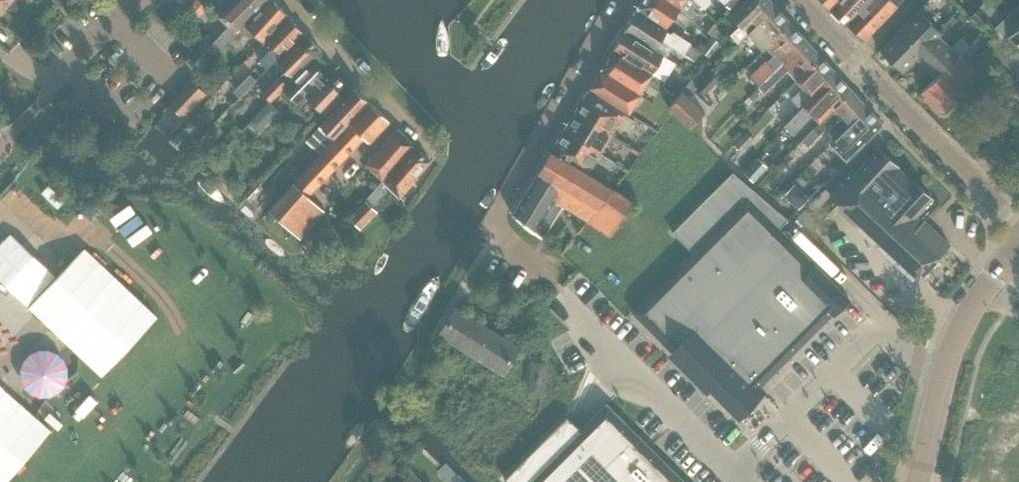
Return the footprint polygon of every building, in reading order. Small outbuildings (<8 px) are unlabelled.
[(10,0),(0,0),(0,12),(10,0)] [(267,0),(236,0),(218,18),(226,26),(207,48),(214,56),(229,41),(232,39),(267,0)] [(273,0),(267,0),(232,39),(229,41),(237,48),(253,31),(264,42),(264,41),(287,15),(273,0)] [(638,8),(667,27),(674,17),(686,24),(690,19),(683,12),(684,8),(670,0),(643,0),(638,8)] [(684,8),(683,12),(690,19),(692,18),(693,20),(697,16),(694,13),(695,11),(692,10),(696,4),(694,1),(693,0),(670,0),(684,8)] [(694,1),(696,4),(697,4),(703,9),(704,11),(706,9),(711,3),(710,0),(695,0),(694,0),(694,1)] [(737,0),(720,0),(729,8),(737,0)] [(773,0),(748,0),(731,16),(739,25),(729,34),(738,42),(747,33),(777,4),(773,0)] [(830,7),(847,24),(864,40),(897,4),(892,0),(837,0),(830,7)] [(988,0),(986,0),(979,7),(991,18),(998,10),(988,0)] [(994,26),(1010,35),(1018,44),(1018,1),(994,26)] [(765,48),(793,21),(777,4),(747,33),(755,42),(758,40),(765,48)] [(938,35),(941,32),(919,10),(880,50),(902,72),(916,57),(938,35)] [(672,33),(668,31),(636,11),(625,30),(656,49),(663,38),(685,52),(689,45),(691,42),(673,31),(672,33)] [(267,69),(275,61),(303,32),(287,15),(264,41),(272,49),(260,62),(267,69)] [(781,65),(808,38),(793,21),(765,48),(773,56),(767,61),(765,59),(750,74),(759,84),(760,85),(781,65)] [(665,54),(656,49),(625,30),(613,49),(653,74),(665,54)] [(321,50),(303,32),(275,61),(284,71),(262,94),(271,102),(282,89),(292,79),(310,61),(321,50)] [(720,42),(711,35),(700,50),(709,56),(720,42)] [(958,55),(969,45),(961,37),(950,47),(938,35),(916,57),(935,77),(936,77),(958,55)] [(797,82),(823,55),(808,38),(781,65),(760,85),(759,84),(757,86),(764,92),(786,71),(797,82)] [(685,52),(683,54),(693,61),(699,52),(699,51),(689,45),(685,52)] [(613,49),(601,69),(640,94),(647,83),(660,91),(666,81),(653,74),(613,49)] [(808,99),(810,100),(837,73),(839,72),(823,55),(797,82),(803,89),(792,100),(799,108),(808,99)] [(976,73),(958,55),(936,77),(935,77),(921,91),(943,113),(969,87),(966,84),(976,73)] [(208,63),(203,59),(198,59),(194,64),(201,70),(208,63)] [(292,79),(282,89),(299,107),(308,99),(323,114),(349,87),(332,69),(325,76),(310,61),(292,79)] [(640,94),(601,69),(590,88),(629,113),(640,94)] [(703,76),(705,78),(696,87),(704,94),(718,80),(708,71),(703,76)] [(255,80),(248,72),(231,89),(239,97),(255,80)] [(705,78),(703,76),(698,72),(681,90),(683,91),(668,107),(673,111),(691,127),(705,111),(688,96),(696,86),(696,87),(705,78)] [(810,100),(800,109),(784,125),(793,135),(812,116),(819,122),(823,118),(853,89),(837,73),(810,100)] [(190,80),(168,103),(182,117),(204,93),(190,80)] [(320,155),(319,154),(369,102),(353,88),(319,126),(306,140),(314,147),(296,166),(293,163),(288,170),(298,179),(320,155)] [(823,118),(799,141),(806,147),(828,125),(838,135),(839,134),(869,106),(854,89),(823,118)] [(575,112),(612,135),(619,125),(629,131),(635,121),(625,115),(588,91),(575,112)] [(369,102),(319,154),(320,155),(298,179),(269,211),(300,239),(324,210),(309,197),(364,137),(369,142),(390,121),(369,102)] [(277,110),(269,103),(261,113),(269,120),(277,110)] [(869,106),(830,143),(847,161),(885,123),(869,106)] [(600,155),(597,160),(611,169),(615,161),(601,153),(603,149),(607,142),(616,147),(620,140),(612,135),(575,112),(564,131),(600,155)] [(772,119),(766,113),(747,132),(745,130),(733,142),(742,151),(755,139),(753,137),(772,119)] [(397,164),(414,144),(398,129),(366,164),(381,180),(381,183),(365,200),(366,201),(349,220),(359,229),(376,211),(370,206),(384,190),(383,189),(386,186),(397,197),(413,180),(397,164)] [(596,160),(597,160),(600,155),(564,131),(551,151),(552,151),(588,173),(596,160)] [(431,161),(414,144),(397,164),(413,180),(431,161)] [(922,222),(915,216),(931,198),(912,180),(896,198),(881,184),(897,166),(878,148),(853,174),(850,171),(830,193),(840,203),(838,205),(918,279),(950,245),(934,230),(941,222),(931,213),(922,222)] [(588,173),(552,151),(511,213),(542,239),(564,206),(611,236),(633,202),(588,173)] [(744,172),(754,181),(767,167),(758,157),(744,172)] [(788,220),(732,173),(670,235),(693,257),(635,316),(665,345),(733,412),(758,387),(756,384),(829,310),(833,315),(849,299),(778,230),(788,220)] [(809,197),(794,183),(783,195),(797,209),(809,197)] [(805,206),(796,214),(810,228),(819,219),(805,206)] [(502,374),(518,347),(455,309),(439,335),(502,374)] [(547,361),(531,360),(528,394),(545,395),(547,361)] [(504,478),(508,481),(685,481),(607,404),(532,479),(519,466),(568,416),(567,415),(504,478)] [(411,472),(401,481),(420,481),(411,472)]
